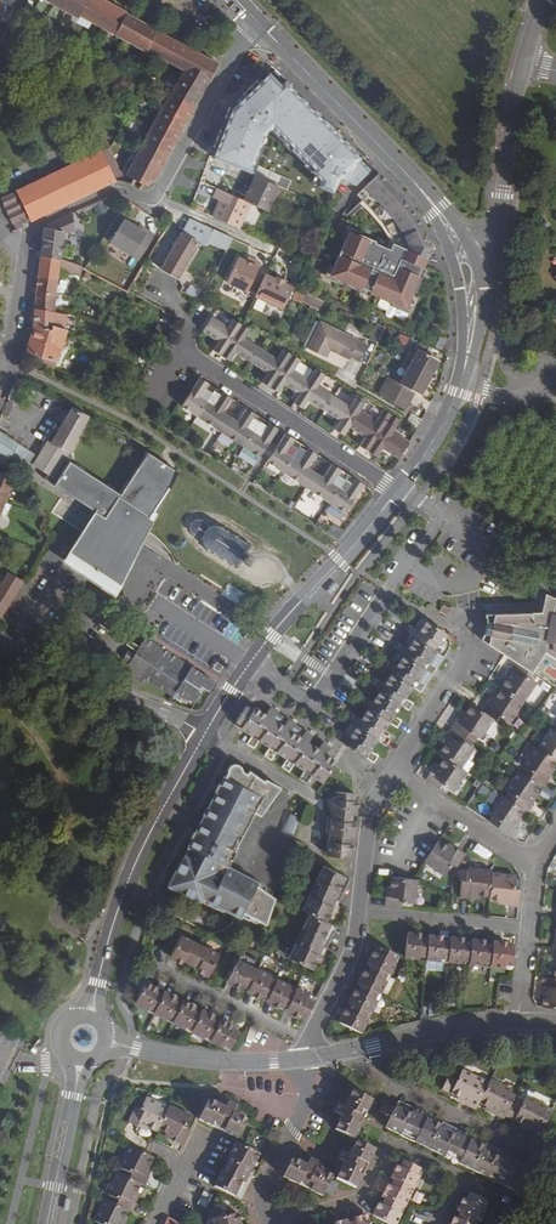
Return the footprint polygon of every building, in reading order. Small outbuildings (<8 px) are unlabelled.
[(102,7),(89,0),(36,0),(77,22),(79,21),(89,25),(91,27),(102,7)] [(100,32),(112,12),(102,7),(91,27),(95,29),(100,32)] [(146,196),(216,69),(112,12),(100,32),(101,32),(179,75),(120,181),(113,180),(102,158),(93,164),(107,190),(111,188),(125,191),(128,186),(133,190),(131,195),(135,197),(138,192),(146,196)] [(287,151),(327,116),(288,73),(285,76),(259,47),(235,68),(252,86),(236,100),(246,111),(249,108),(287,151)] [(330,114),(292,149),(284,141),(278,139),(289,152),(287,163),(297,166),(316,187),(334,190),(339,168),(353,182),(359,184),(371,173),(372,165),(351,141),(339,139),(326,150),(329,135),(335,130),(327,129),(330,114)] [(476,143),(468,141),(464,166),(472,167),(476,143)] [(25,229),(107,190),(93,164),(14,203),(25,229)] [(267,182),(243,172),(232,197),(252,206),(255,208),(267,182)] [(385,195),(371,181),(353,199),(350,203),(353,206),(371,226),(388,247),(388,248),(384,258),(369,252),(370,250),(353,244),(352,246),(343,242),(326,285),(335,288),(334,290),(357,299),(358,297),(366,300),(366,302),(388,311),(389,309),(402,315),(427,252),(423,244),(406,218),(385,195)] [(242,232),(252,206),(232,197),(219,191),(215,199),(222,202),(215,220),(242,232)] [(19,232),(25,229),(14,203),(2,208),(13,237),(20,235),(19,232)] [(2,208),(0,208),(0,216),(8,233),(10,233),(13,238),(13,237),(2,208)] [(38,263),(56,265),(57,258),(61,259),(62,249),(58,249),(60,238),(70,236),(67,220),(41,236),(38,263)] [(124,222),(109,244),(130,258),(146,233),(139,229),(138,231),(124,222)] [(174,226),(152,263),(177,278),(188,258),(191,253),(200,257),(207,246),(174,226)] [(211,239),(207,246),(200,257),(213,263),(212,267),(214,268),(226,245),(211,239)] [(191,253),(188,258),(197,262),(200,257),(191,253)] [(200,257),(197,262),(193,269),(207,275),(212,267),(213,263),(200,257)] [(77,284),(79,277),(76,275),(73,274),(56,265),(38,263),(32,317),(51,319),(64,322),(66,309),(52,307),(56,278),(77,284)] [(234,265),(222,290),(243,300),(256,271),(243,265),(241,269),(234,265)] [(288,296),(261,283),(250,306),(278,319),(288,296)] [(189,284),(184,293),(196,300),(201,291),(189,284)] [(185,294),(181,302),(191,307),(196,300),(185,294)] [(316,317),(320,308),(303,301),(299,310),(316,317)] [(63,332),(64,322),(51,319),(50,323),(50,325),(63,332)] [(49,334),(63,336),(63,332),(50,325),(50,323),(31,320),(30,333),(49,336),(49,334)] [(170,325),(160,320),(159,322),(163,325),(162,327),(167,331),(170,325)] [(221,334),(205,324),(196,338),(212,348),(206,357),(215,362),(235,332),(226,326),(221,334)] [(378,344),(384,327),(376,324),(369,340),(378,344)] [(242,336),(235,332),(215,362),(223,367),(227,358),(245,369),(254,355),(237,344),(242,336)] [(363,352),(315,332),(303,357),(322,367),(325,358),(346,368),(348,364),(356,368),(363,352)] [(72,384),(74,381),(70,379),(71,376),(55,369),(62,337),(63,336),(49,334),(49,336),(30,333),(20,363),(52,374),(72,384)] [(406,357),(411,347),(397,341),(391,351),(406,357)] [(441,345),(435,343),(430,353),(437,356),(441,345)] [(104,359),(98,355),(93,364),(100,368),(104,359)] [(254,355),(245,369),(261,380),(256,388),(265,393),(285,360),(277,356),(271,366),(254,355)] [(375,400),(401,415),(411,397),(417,401),(435,366),(415,355),(398,387),(385,381),(375,400)] [(285,360),(265,393),(273,399),(278,391),(294,401),(303,387),(287,376),(294,366),(285,360)] [(310,375),(294,366),(287,376),(303,387),(310,375)] [(294,401),(288,409),(296,414),(302,406),(319,418),(328,403),(312,392),(319,381),(310,375),(303,387),(294,401)] [(72,384),(99,397),(102,390),(76,378),(74,381),(72,384)] [(22,393),(25,386),(15,381),(12,388),(22,393)] [(192,421),(210,393),(195,383),(177,411),(192,421)] [(192,421),(216,437),(226,423),(218,418),(227,404),(210,393),(192,421)] [(328,403),(319,418),(336,428),(330,437),(339,442),(344,434),(354,417),(361,406),(353,401),(345,413),(328,403)] [(43,482),(77,504),(91,512),(94,513),(62,564),(117,598),(122,587),(138,551),(143,540),(156,512),(152,511),(176,471),(146,451),(119,494),(72,464),(69,450),(87,414),(70,406),(50,440),(47,438),(33,464),(48,473),(44,479),(43,482)] [(240,453),(258,425),(242,414),(233,428),(226,423),(216,437),(240,453)] [(355,453),(363,458),(387,421),(379,416),(370,427),(354,417),(344,434),(360,444),(355,453)] [(377,455),(393,466),(403,448),(388,439),(396,427),(387,421),(363,458),(372,464),(377,455)] [(258,458),(265,447),(273,435),(258,425),(240,453),(255,463),(258,458)] [(8,460),(10,457),(29,470),(37,456),(0,432),(0,454),(8,460)] [(278,478),(296,450),(281,439),(273,452),(266,463),(263,467),(278,478)] [(266,463),(273,452),(268,449),(265,447),(258,458),(261,460),(266,463)] [(278,478),(302,493),(311,479),(305,474),(313,460),(296,450),(278,478)] [(302,493),(325,508),(343,480),(328,470),(320,484),(311,479),(302,493)] [(13,481),(0,476),(0,515),(13,481)] [(341,519),(359,491),(343,480),(325,508),(341,519)] [(188,525),(191,527),(190,529),(191,531),(191,532),(192,533),(192,534),(193,535),(192,538),(195,539),(196,537),(199,538),(199,540),(201,541),(202,540),(203,540),(203,542),(203,543),(204,545),(205,547),(206,548),(208,550),(206,553),(208,554),(210,552),(213,554),(211,556),(214,558),(216,555),(223,559),(221,561),(223,563),(225,560),(228,562),(227,565),(229,566),(230,564),(232,565),(231,567),(232,568),(233,566),(235,567),(237,565),(235,564),(237,561),(240,563),(247,553),(244,551),(246,547),(248,548),(249,547),(248,545),(249,543),(247,542),(246,544),(244,543),(245,541),(243,539),(242,541),(238,539),(239,538),(237,536),(236,538),(229,533),(230,531),(228,530),(226,532),(224,530),(225,528),(223,527),(222,528),(221,528),(219,528),(218,527),(217,527),(216,527),(215,527),(213,528),(212,528),(210,528),(210,527),(209,526),(208,527),(204,525),(206,523),(204,521),(202,523),(200,522),(198,521),(196,522),(194,523),(192,525),(190,523),(188,525)] [(339,538),(343,531),(332,524),(328,531),(339,538)] [(8,576),(0,589),(0,623),(23,587),(8,576)] [(331,594),(338,586),(335,583),(328,591),(331,594)] [(545,593),(540,613),(492,613),(491,623),(489,635),(488,644),(503,654),(531,672),(545,652),(555,660),(555,598),(545,593)] [(343,731),(338,739),(376,765),(380,759),(374,754),(380,745),(387,749),(391,742),(385,738),(392,728),(398,732),(403,725),(397,720),(404,709),(410,713),(415,706),(409,702),(416,692),(422,696),(427,688),(434,679),(439,671),(446,660),(451,653),(450,652),(452,647),(444,632),(425,619),(420,616),(414,625),(409,631),(415,634),(405,649),(400,646),(396,652),(387,665),(384,670),(388,674),(382,684),(376,681),(371,689),(377,692),(372,699),(367,696),(361,704),(366,708),(360,718),(354,714),(349,723),(354,726),(349,735),(343,731)] [(483,634),(480,640),(488,644),(489,635),(483,634)] [(449,635),(446,636),(452,647),(455,644),(452,638),(451,639),(449,635)] [(42,651),(48,642),(42,640),(38,647),(42,651)] [(186,674),(142,645),(120,677),(137,688),(139,685),(167,703),(171,698),(189,711),(196,700),(194,699),(196,695),(199,697),(205,687),(186,674)] [(515,664),(499,688),(524,705),(539,683),(529,677),(530,674),(515,664)] [(524,705),(499,688),(483,712),(496,721),(499,717),(511,725),(524,705)] [(483,712),(471,704),(470,703),(453,727),(473,741),(476,737),(482,741),(496,721),(483,712)] [(248,709),(244,707),(235,722),(238,724),(241,726),(251,711),(248,709)] [(300,779),(306,783),(311,776),(321,783),(323,781),(326,783),(336,767),(324,759),(326,757),(330,749),(323,744),(317,754),(307,747),(313,738),(278,714),(268,708),(264,715),(262,718),(251,711),(241,726),(239,730),(250,737),(246,744),(253,749),(257,742),(268,749),(264,756),(271,761),(276,754),(286,760),(281,767),(288,772),(293,765),(304,772),(300,779)] [(473,741),(453,727),(438,749),(441,750),(439,754),(445,758),(463,770),(477,750),(470,745),(473,741)] [(555,730),(552,727),(538,748),(555,760),(555,729),(555,730)] [(538,748),(534,745),(517,770),(542,786),(545,788),(555,773),(555,770),(554,768),(555,765),(555,760),(538,748)] [(468,774),(463,770),(445,758),(439,767),(436,765),(425,780),(441,790),(443,786),(455,794),(468,774)] [(230,766),(229,767),(228,767),(228,769),(228,770),(228,771),(225,776),(224,776),(219,785),(225,788),(220,796),(215,793),(199,823),(195,832),(200,835),(196,843),(191,840),(187,848),(188,848),(181,862),(180,862),(167,887),(230,918),(233,919),(234,920),(235,920),(236,920),(238,917),(250,924),(251,924),(252,924),(253,923),(254,923),(254,922),(264,927),(273,900),(269,897),(261,891),(264,888),(224,867),(221,865),(225,858),(229,859),(234,853),(233,852),(253,814),(255,815),(260,806),(265,809),(280,787),(265,779),(262,783),(249,771),(246,774),(240,770),(240,769),(240,768),(239,767),(238,766),(238,765),(236,765),(235,764),(233,764),(232,764),(231,764),(230,765),(230,766)] [(517,770),(501,795),(525,811),(529,813),(541,795),(537,793),(542,786),(517,770)] [(225,788),(219,785),(215,793),(220,796),(225,788)] [(357,794),(353,794),(335,792),(334,800),(331,799),(329,813),(333,814),(351,816),(352,808),(356,809),(357,794)] [(492,817),(489,822),(512,837),(524,820),(520,818),(525,811),(501,795),(488,815),(492,817)] [(260,817),(265,809),(260,806),(255,815),(260,817)] [(289,814),(281,832),(292,837),(300,819),(289,814)] [(355,816),(351,816),(333,814),(332,821),(328,821),(327,834),(331,835),(349,837),(350,829),(353,829),(355,816)] [(195,832),(191,840),(196,843),(200,835),(195,832)] [(353,837),(349,837),(331,835),(330,843),(326,842),(325,856),(329,856),(347,859),(348,850),(352,851),(353,837)] [(440,838),(423,863),(445,878),(453,866),(456,869),(466,855),(440,838)] [(328,905),(342,875),(326,867),(322,866),(299,909),(309,914),(287,957),(312,970),(320,955),(316,953),(331,924),(324,921),(331,906),(328,905)] [(459,897),(489,900),(493,873),(493,870),(467,867),(466,881),(461,881),(459,897)] [(510,908),(518,909),(520,890),(514,889),(515,876),(493,873),(489,900),(497,901),(497,904),(510,905),(510,908)] [(350,879),(342,875),(328,905),(331,906),(335,908),(350,879)] [(418,880),(412,879),(390,877),(389,888),(385,887),(384,906),(401,908),(402,903),(416,904),(418,880)] [(261,891),(269,897),(271,892),(264,888),(261,891)] [(320,955),(322,956),(337,927),(331,924),(316,953),(320,955)] [(184,962),(190,965),(201,944),(181,934),(168,959),(182,966),(184,962)] [(404,956),(404,963),(426,965),(428,938),(406,935),(404,956)] [(428,938),(426,965),(447,967),(450,940),(428,938)] [(450,940),(447,967),(469,969),(471,942),(450,940)] [(471,942),(469,969),(490,971),(493,944),(471,942)] [(201,944),(190,965),(196,968),(194,972),(208,978),(221,954),(201,944)] [(504,968),(511,969),(513,949),(507,948),(507,945),(493,944),(490,971),(504,972),(504,968)] [(389,975),(392,977),(399,964),(396,962),(398,956),(397,955),(379,947),(376,953),(373,951),(367,964),(369,966),(389,975)] [(243,987),(248,989),(259,967),(238,958),(225,983),(241,991),(243,987)] [(379,994),(382,996),(389,983),(385,982),(389,975),(369,966),(367,971),(364,970),(357,983),(360,985),(379,994)] [(248,989),(246,993),(259,1000),(261,996),(267,998),(278,976),(259,967),(248,989)] [(267,998),(265,1002),(279,1009),(281,1005),(286,1008),(297,986),(278,976),(267,998)] [(555,1008),(555,980),(552,979),(543,978),(542,995),(540,1007),(555,1008)] [(217,1047),(231,1048),(238,1032),(231,1029),(234,1023),(146,980),(133,1004),(217,1047)] [(350,1004),(369,1014),(373,1016),(379,1003),(376,1001),(379,994),(360,985),(356,991),(353,989),(347,1003),(350,1004)] [(301,1014),(306,1017),(314,1000),(309,998),(311,992),(297,986),(286,1008),(284,1012),(299,1019),(301,1014)] [(337,1022),(362,1036),(369,1022),(365,1020),(369,1014),(350,1004),(347,1011),(344,1009),(337,1022)] [(458,1100),(456,1103),(474,1112),(477,1105),(485,1087),(481,1085),(482,1081),(463,1072),(457,1083),(447,1078),(440,1092),(458,1100)] [(490,1079),(485,1087),(477,1105),(485,1109),(483,1113),(502,1122),(503,1119),(512,1101),(514,1096),(509,1093),(511,1090),(490,1079)] [(352,1138),(371,1100),(351,1091),(343,1106),(338,1104),(334,1112),(341,1115),(334,1129),(349,1136),(352,1138)] [(525,1100),(514,1096),(512,1101),(523,1106),(525,1100)] [(157,1130),(168,1108),(146,1097),(140,1110),(135,1108),(126,1125),(135,1129),(136,1128),(138,1124),(148,1129),(156,1133),(157,1130)] [(523,1106),(512,1101),(503,1119),(519,1126),(518,1129),(536,1138),(550,1111),(526,1099),(525,1100),(523,1106)] [(501,1184),(514,1190),(515,1188),(526,1166),(484,1146),(485,1143),(471,1136),(450,1126),(448,1129),(441,1125),(442,1122),(426,1115),(398,1100),(394,1108),(390,1116),(385,1127),(399,1134),(402,1126),(415,1133),(412,1140),(443,1155),(447,1148),(459,1154),(455,1162),(485,1176),(489,1168),(502,1175),(499,1183),(501,1184)] [(207,1101),(198,1119),(237,1139),(245,1120),(231,1113),(235,1106),(227,1103),(223,1109),(207,1101)] [(390,1116),(394,1108),(385,1103),(381,1111),(390,1116)] [(190,1114),(170,1105),(168,1108),(157,1130),(167,1134),(176,1138),(174,1141),(174,1143),(181,1147),(189,1130),(183,1128),(190,1114)] [(138,1124),(136,1128),(145,1133),(148,1129),(138,1124)] [(402,1126),(399,1134),(412,1140),(415,1133),(402,1126)] [(343,1161),(336,1177),(355,1187),(374,1149),(355,1140),(354,1139),(348,1152),(343,1149),(338,1159),(343,1161)] [(213,1187),(234,1197),(246,1174),(249,1168),(252,1170),(259,1155),(247,1148),(234,1143),(213,1187)] [(145,1154),(128,1146),(119,1164),(131,1170),(127,1176),(127,1177),(141,1184),(145,1186),(149,1176),(148,1176),(145,1174),(149,1165),(153,1158),(145,1154)] [(447,1148),(443,1155),(455,1162),(459,1154),(447,1148)] [(318,1159),(309,1154),(306,1161),(293,1154),(282,1176),(321,1196),(323,1192),(327,1194),(330,1193),(332,1194),(337,1184),(329,1180),(331,1176),(314,1168),(315,1166),(318,1159)] [(376,1217),(390,1223),(396,1223),(399,1217),(397,1215),(401,1207),(404,1208),(408,1198),(406,1196),(410,1189),(413,1191),(420,1177),(416,1176),(419,1169),(400,1160),(397,1166),(395,1165),(388,1178),(391,1179),(387,1187),(384,1186),(379,1197),(381,1198),(378,1204),(375,1203),(370,1214),(376,1217)] [(332,1174),(315,1166),(314,1168),(331,1176),(332,1174)] [(515,1191),(527,1166),(526,1166),(515,1188),(514,1190),(515,1191)] [(485,1176),(499,1183),(502,1175),(489,1168),(485,1176)] [(127,1177),(116,1171),(106,1193),(116,1198),(113,1204),(127,1211),(131,1213),(136,1204),(135,1204),(132,1202),(137,1192),(141,1184),(127,1177)] [(246,1174),(234,1197),(241,1200),(252,1177),(246,1174)] [(204,1191),(198,1205),(206,1209),(213,1196),(204,1191)] [(140,1193),(137,1192),(132,1202),(135,1204),(140,1193)] [(488,1202),(469,1192),(466,1200),(462,1198),(457,1210),(460,1212),(457,1218),(453,1217),(450,1223),(477,1223),(479,1220),(483,1222),(488,1210),(485,1208),(488,1202)] [(103,1199),(93,1219),(104,1223),(121,1223),(124,1219),(127,1211),(113,1204),(103,1199)] [(237,1214),(210,1220),(211,1223),(239,1223),(237,1214)] [(369,1218),(367,1214),(354,1216),(355,1220),(348,1222),(347,1218),(334,1221),(335,1223),(370,1223),(369,1218)]
